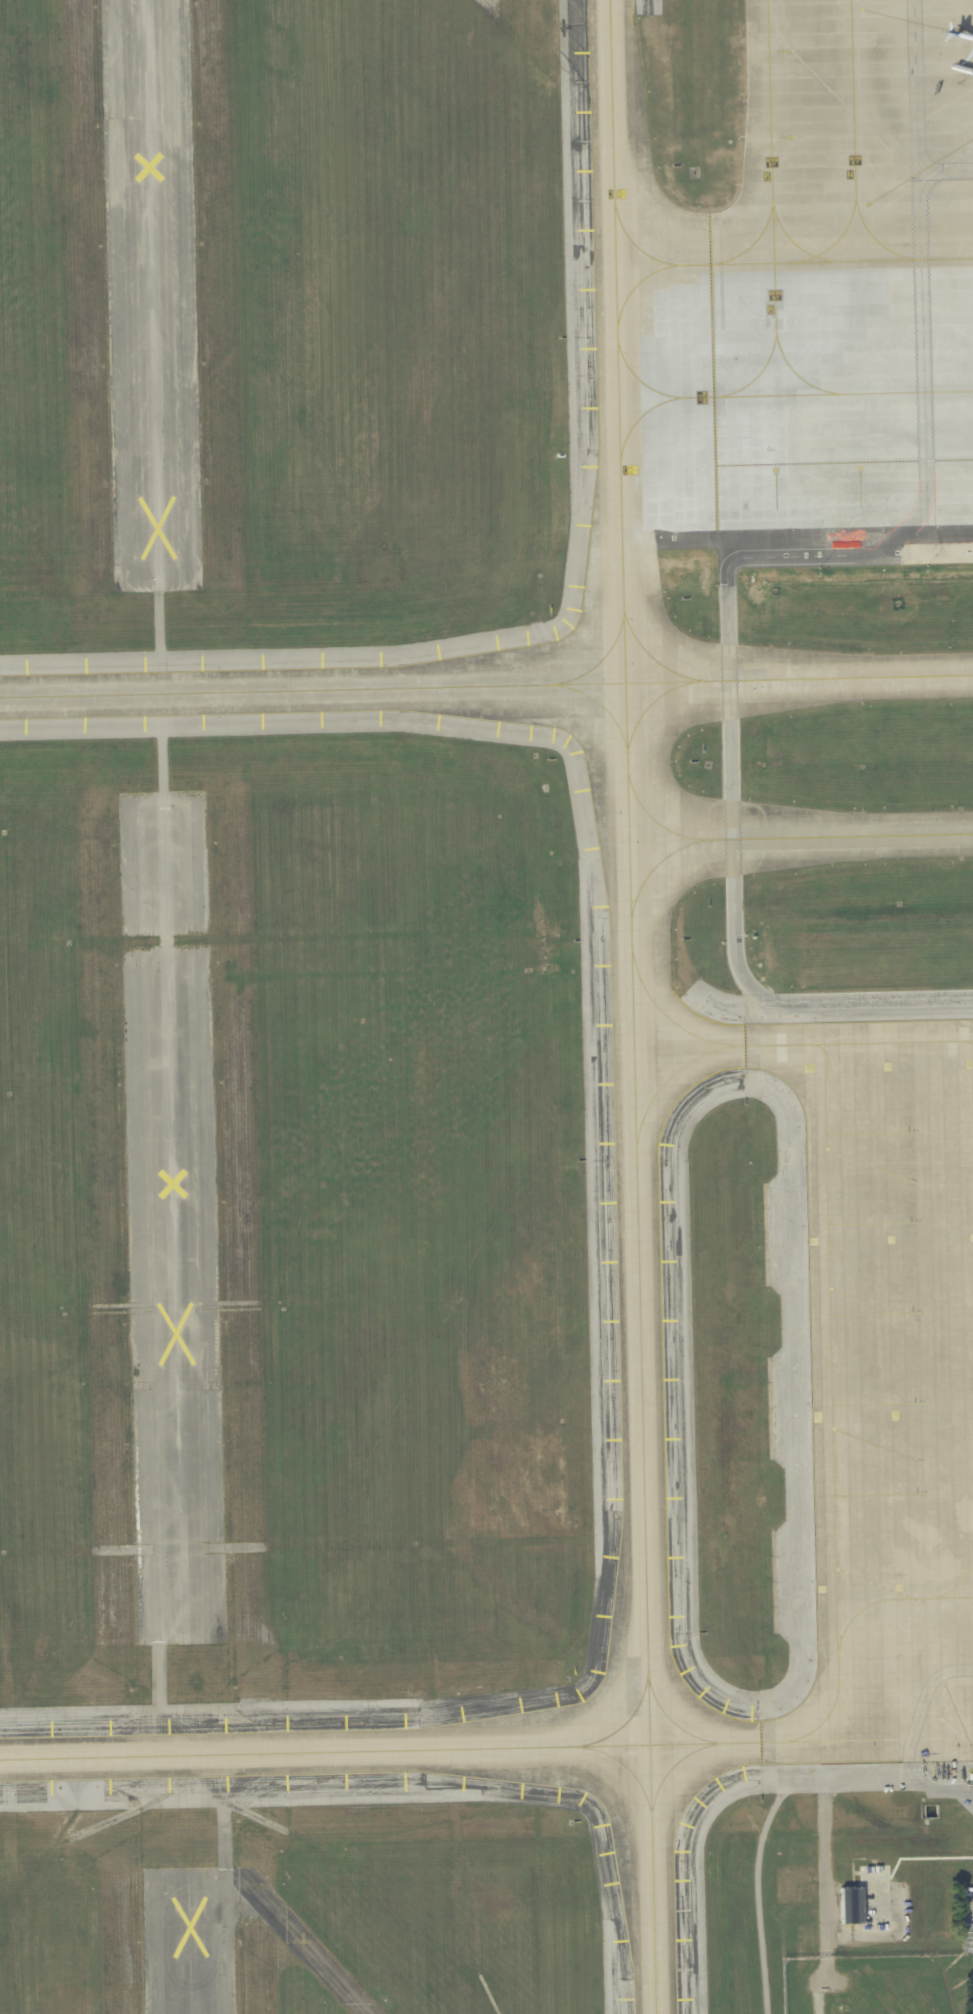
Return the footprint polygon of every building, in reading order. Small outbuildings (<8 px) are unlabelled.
[(891,1875),(892,1930),(863,1930),(861,1864),(891,1864),(891,1875)] [(840,1887),(841,1923),(863,1922),(862,1887),(840,1887)] [(826,2008),(826,1997),(839,1996),(839,2010),(826,2010),(826,2008)]
